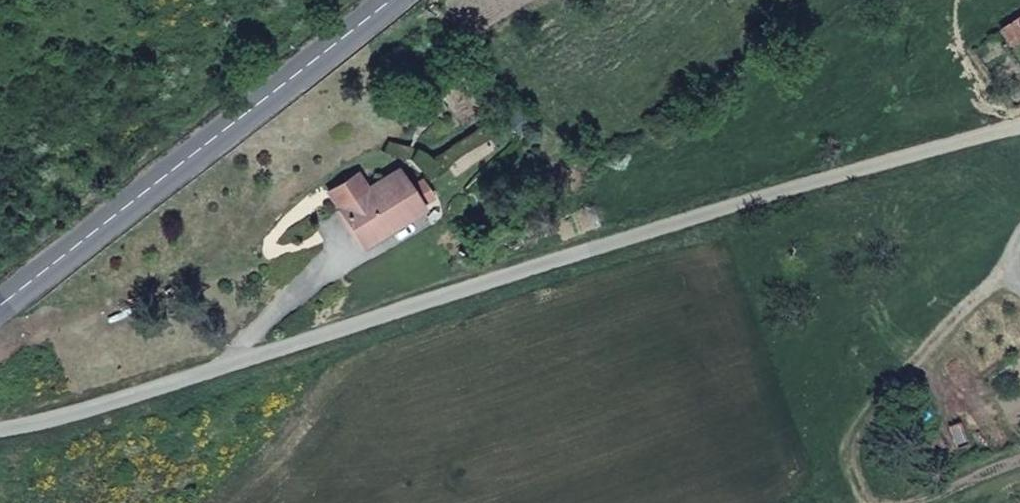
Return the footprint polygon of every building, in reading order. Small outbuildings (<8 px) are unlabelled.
[(1019,30),(1019,16),(1001,28),(1007,37),(1019,30)] [(389,185),(365,209),(390,238),(419,212),(421,216),(444,196),(417,162),(389,185)] [(378,171),(353,194),(365,209),(389,185),(378,171)]
